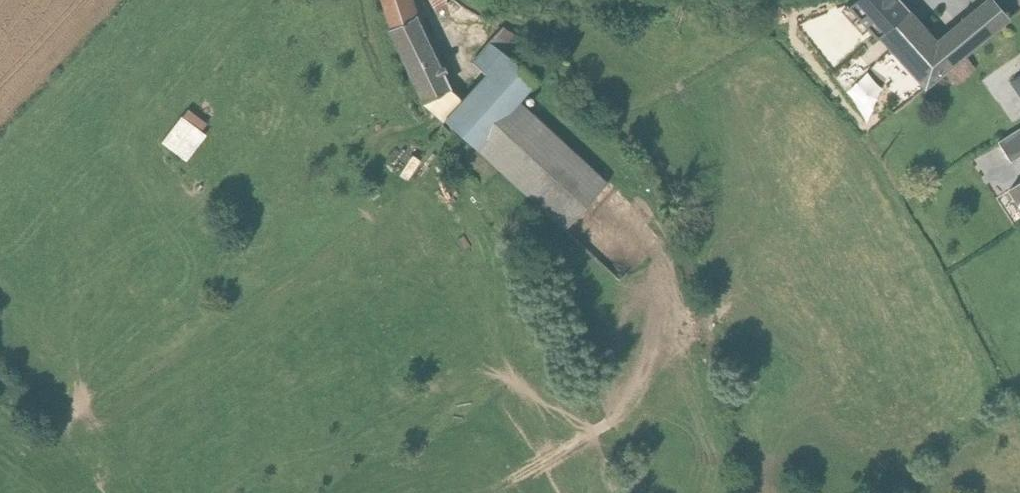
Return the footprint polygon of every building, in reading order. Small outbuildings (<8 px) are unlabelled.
[(449,91),(451,90),(440,66),(418,18),(412,0),(379,0),(389,30),(387,31),(421,103),(449,91)] [(436,14),(447,7),(447,0),(428,0),(436,14)] [(939,42),(900,0),(852,0),(838,13),(854,32),(862,26),(874,39),(877,36),(907,69),(939,42)] [(907,69),(924,89),(945,72),(964,55),(1009,19),(992,0),(988,0),(939,42),(907,69)] [(449,91),(421,103),(442,124),(444,121),(564,233),(607,184),(520,103),(546,71),(521,48),(525,44),(503,29),(472,64),(485,75),(460,102),(449,91)] [(964,55),(945,72),(956,87),(975,71),(964,55)] [(1010,82),(1019,95),(1019,75),(1010,82)] [(180,115),(160,142),(185,160),(205,135),(201,131),(207,124),(187,109),(182,117),(180,115)] [(999,144),(1012,164),(1019,158),(1019,130),(999,144)] [(411,157),(399,176),(406,182),(419,162),(411,157)] [(507,181),(492,197),(502,206),(503,204),(516,191),(507,181)] [(1008,189),(1019,207),(1019,181),(1008,189)]
